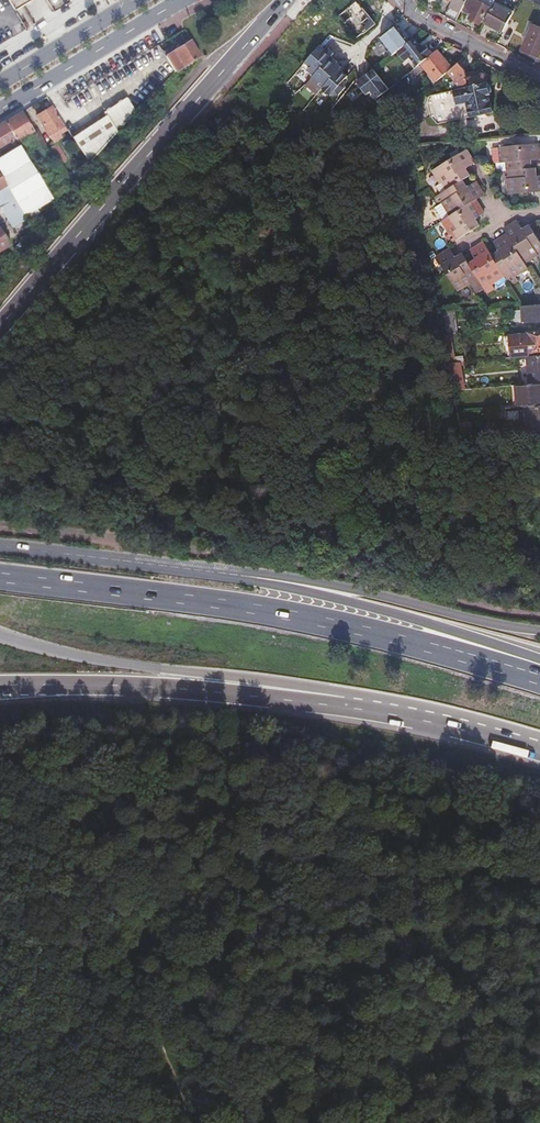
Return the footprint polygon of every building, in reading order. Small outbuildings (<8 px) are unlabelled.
[(15,10),(32,0),(8,0),(15,10)] [(461,13),(468,0),(454,0),(452,3),(450,7),(461,13)] [(489,8),(489,7),(493,0),(471,0),(465,10),(473,15),(470,20),(480,25),(489,8)] [(375,26),(357,3),(339,17),(357,40),(375,26)] [(483,23),(503,33),(512,16),(493,5),(483,23)] [(410,43),(397,27),(379,40),(392,57),(398,53),(410,43)] [(531,32),(528,39),(528,38),(522,52),(538,59),(539,55),(539,36),(531,32)] [(410,43),(398,53),(405,62),(410,59),(417,68),(433,55),(426,45),(422,48),(415,39),(410,43)] [(166,57),(174,70),(175,72),(200,57),(191,42),(166,57)] [(325,51),(320,47),(305,64),(310,69),(307,72),(314,77),(312,80),(319,86),(321,84),(325,87),(323,90),(325,93),(327,96),(331,97),(333,95),(335,96),(339,97),(346,89),(344,82),(348,77),(340,70),(341,68),(337,64),(338,63),(331,57),(334,54),(327,49),(325,51)] [(430,74),(437,82),(448,72),(452,69),(437,52),(433,55),(417,68),(409,74),(413,79),(425,69),(430,74)] [(452,69),(448,72),(453,80),(456,91),(460,90),(486,84),(484,77),(484,75),(483,75),(479,76),(476,77),(473,73),(466,75),(465,70),(458,64),(452,69)] [(363,79),(358,84),(367,96),(372,93),(374,96),(372,97),(376,101),(379,99),(380,98),(387,92),(389,91),(374,71),(368,75),(363,79)] [(430,74),(428,76),(435,84),(437,82),(430,74)] [(456,91),(453,91),(456,107),(466,105),(469,118),(492,113),(491,105),(490,106),(488,96),(489,95),(491,92),(490,86),(487,84),(487,83),(486,84),(460,90),(456,91)] [(127,98),(135,111),(136,110),(144,102),(135,92),(127,98)] [(86,164),(134,112),(125,98),(103,113),(105,117),(71,139),(86,164)] [(59,136),(66,131),(52,107),(37,117),(53,143),(60,138),(59,136)] [(32,132),(21,114),(5,123),(17,142),(32,132)] [(5,123),(0,126),(0,151),(15,141),(16,143),(17,142),(5,123)] [(17,142),(16,143),(15,141),(0,151),(0,156),(1,158),(18,147),(19,146),(17,142)] [(497,172),(501,172),(523,170),(527,169),(531,169),(531,161),(539,160),(539,151),(539,144),(501,147),(501,148),(501,157),(505,157),(506,163),(496,163),(496,164),(497,172)] [(56,145),(49,149),(58,165),(65,161),(56,145)] [(28,163),(18,147),(1,158),(0,158),(0,177),(1,179),(2,179),(28,163)] [(495,164),(496,164),(496,163),(506,163),(505,157),(501,157),(501,148),(498,148),(498,147),(496,147),(496,148),(492,149),(493,161),(494,162),(495,164)] [(435,187),(440,195),(454,186),(462,181),(469,177),(464,170),(473,165),(465,151),(431,172),(436,180),(440,177),(443,183),(435,187)] [(16,202),(43,185),(29,162),(28,163),(2,179),(16,202)] [(536,168),(531,169),(527,169),(523,170),(501,172),(502,180),(512,179),(512,185),(508,185),(509,195),(539,192),(539,177),(537,177),(536,168)] [(24,216),(15,202),(1,179),(0,177),(0,210),(11,229),(26,220),(24,216)] [(15,202),(16,202),(2,179),(1,179),(15,202)] [(444,209),(449,217),(474,202),(482,197),(474,184),(466,189),(462,181),(454,186),(440,195),(434,198),(432,200),(436,206),(445,201),(448,207),(444,209)] [(24,216),(52,200),(43,185),(16,202),(15,202),(24,216)] [(449,217),(441,222),(445,229),(449,227),(452,233),(444,239),(448,245),(471,232),(478,227),(474,220),(482,215),(474,202),(449,217)] [(524,263),(532,258),(530,255),(535,252),(539,260),(539,244),(533,233),(529,226),(522,230),(516,221),(503,230),(506,235),(524,263)] [(8,245),(0,232),(0,250),(8,245)] [(503,276),(509,286),(516,282),(511,273),(516,270),(518,274),(527,268),(524,263),(506,235),(493,244),(498,252),(491,257),(495,263),(503,276)] [(472,271),(480,284),(483,289),(485,293),(492,289),(487,281),(493,278),(495,281),(503,276),(495,263),(491,257),(483,244),(470,252),(475,261),(468,265),(472,271)] [(449,250),(436,258),(456,292),(464,287),(462,284),(468,280),(473,288),(480,284),(472,271),(468,265),(466,262),(462,255),(455,259),(449,250)] [(522,308),(522,317),(523,317),(524,322),(523,322),(523,324),(524,324),(524,325),(539,323),(539,306),(522,308)] [(438,313),(442,335),(449,334),(453,333),(451,312),(438,313)] [(527,332),(527,335),(509,336),(511,358),(527,357),(529,357),(528,354),(539,353),(539,331),(527,332)] [(449,334),(442,335),(448,364),(455,364),(449,334)] [(527,357),(529,385),(539,384),(539,356),(529,357),(527,357)] [(455,364),(448,364),(453,391),(464,390),(459,363),(455,364)] [(516,409),(527,408),(539,407),(539,384),(529,385),(515,386),(516,409)] [(528,432),(539,432),(539,407),(527,408),(528,432)] [(491,428),(499,428),(499,414),(491,414),(491,428)]
